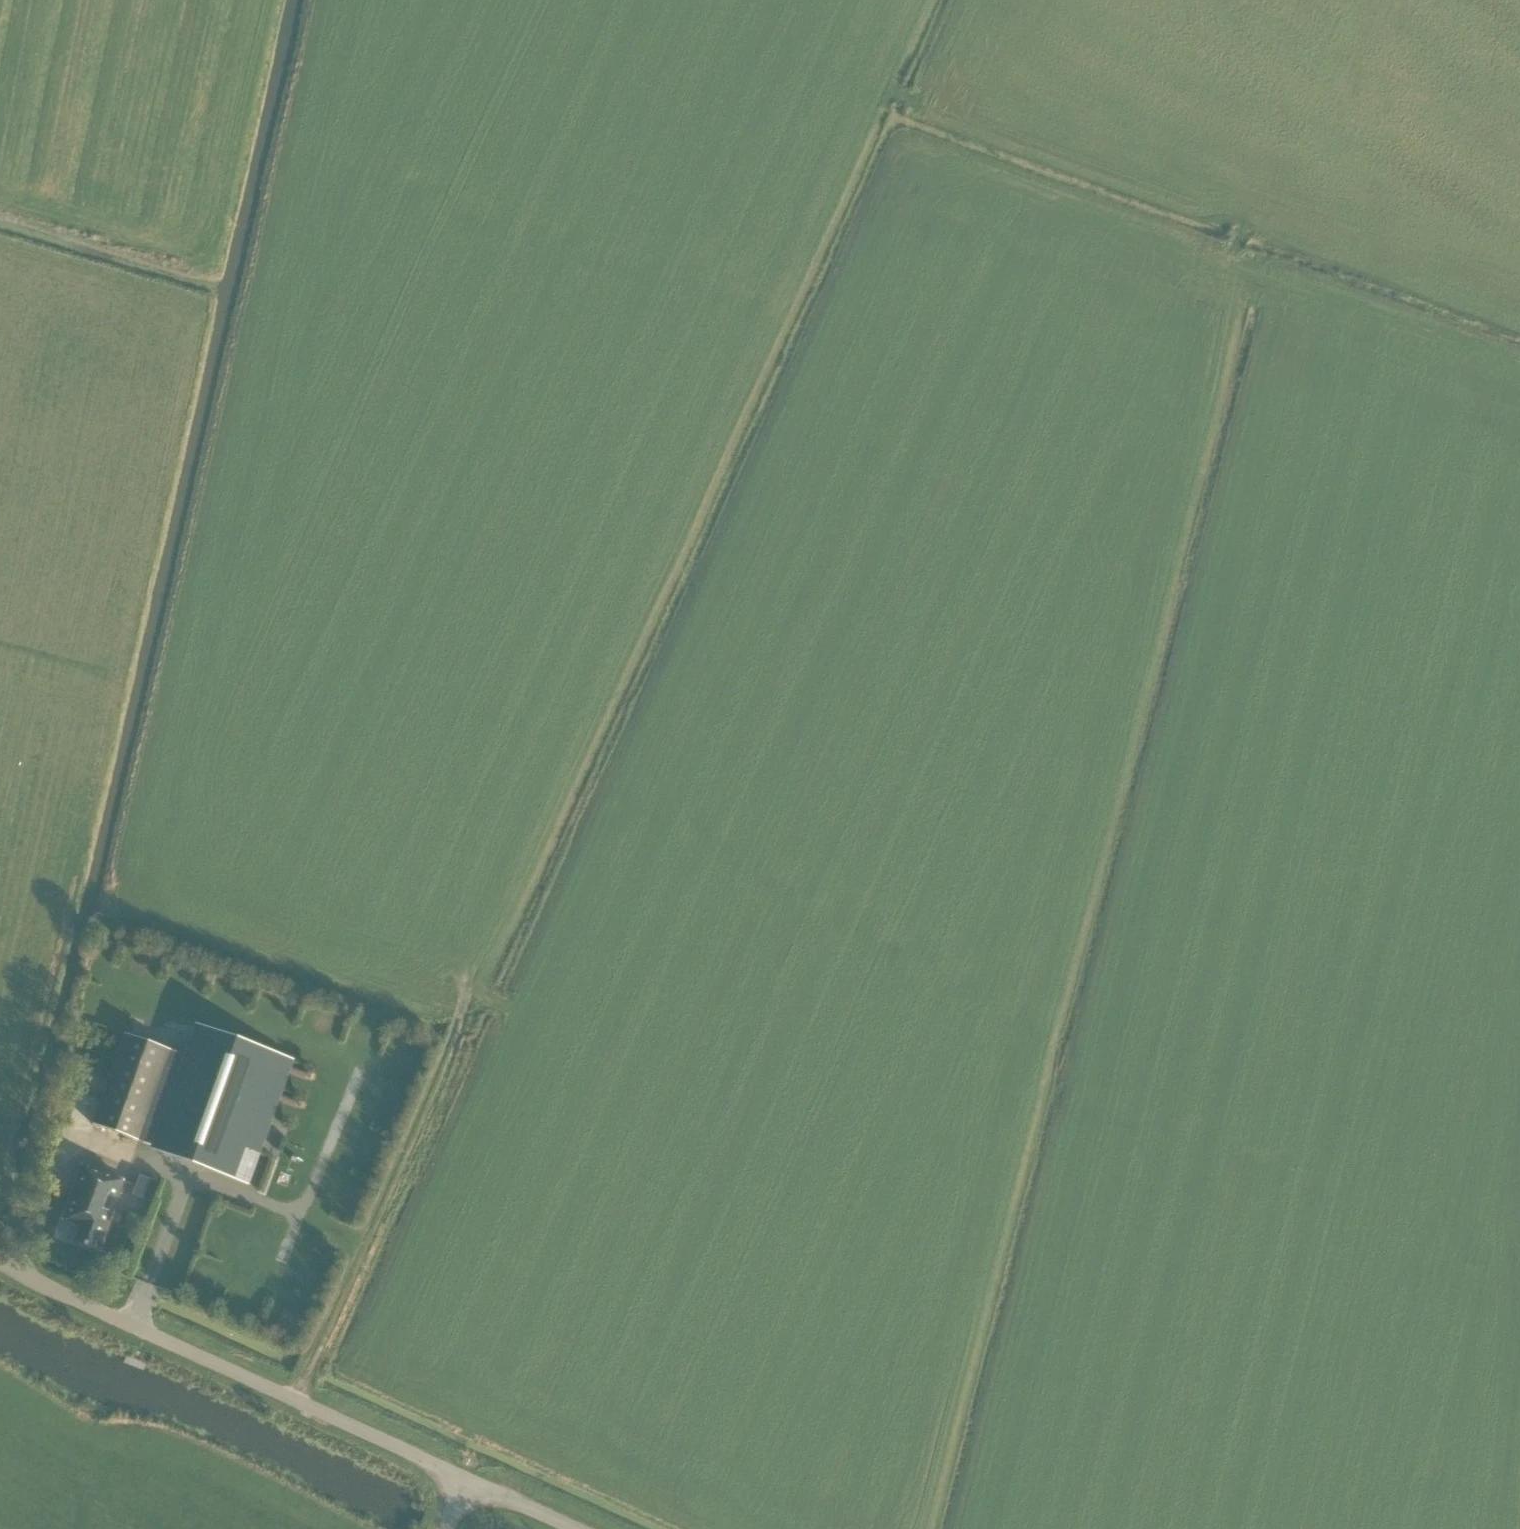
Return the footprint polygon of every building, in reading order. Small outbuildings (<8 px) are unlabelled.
[(195,1026),(184,1057),(125,1035),(93,1126),(223,1173),(233,1147),(255,1155),(290,1060),(195,1026)] [(99,1254),(126,1180),(81,1164),(60,1221),(78,1228),(72,1244),(99,1254)]
